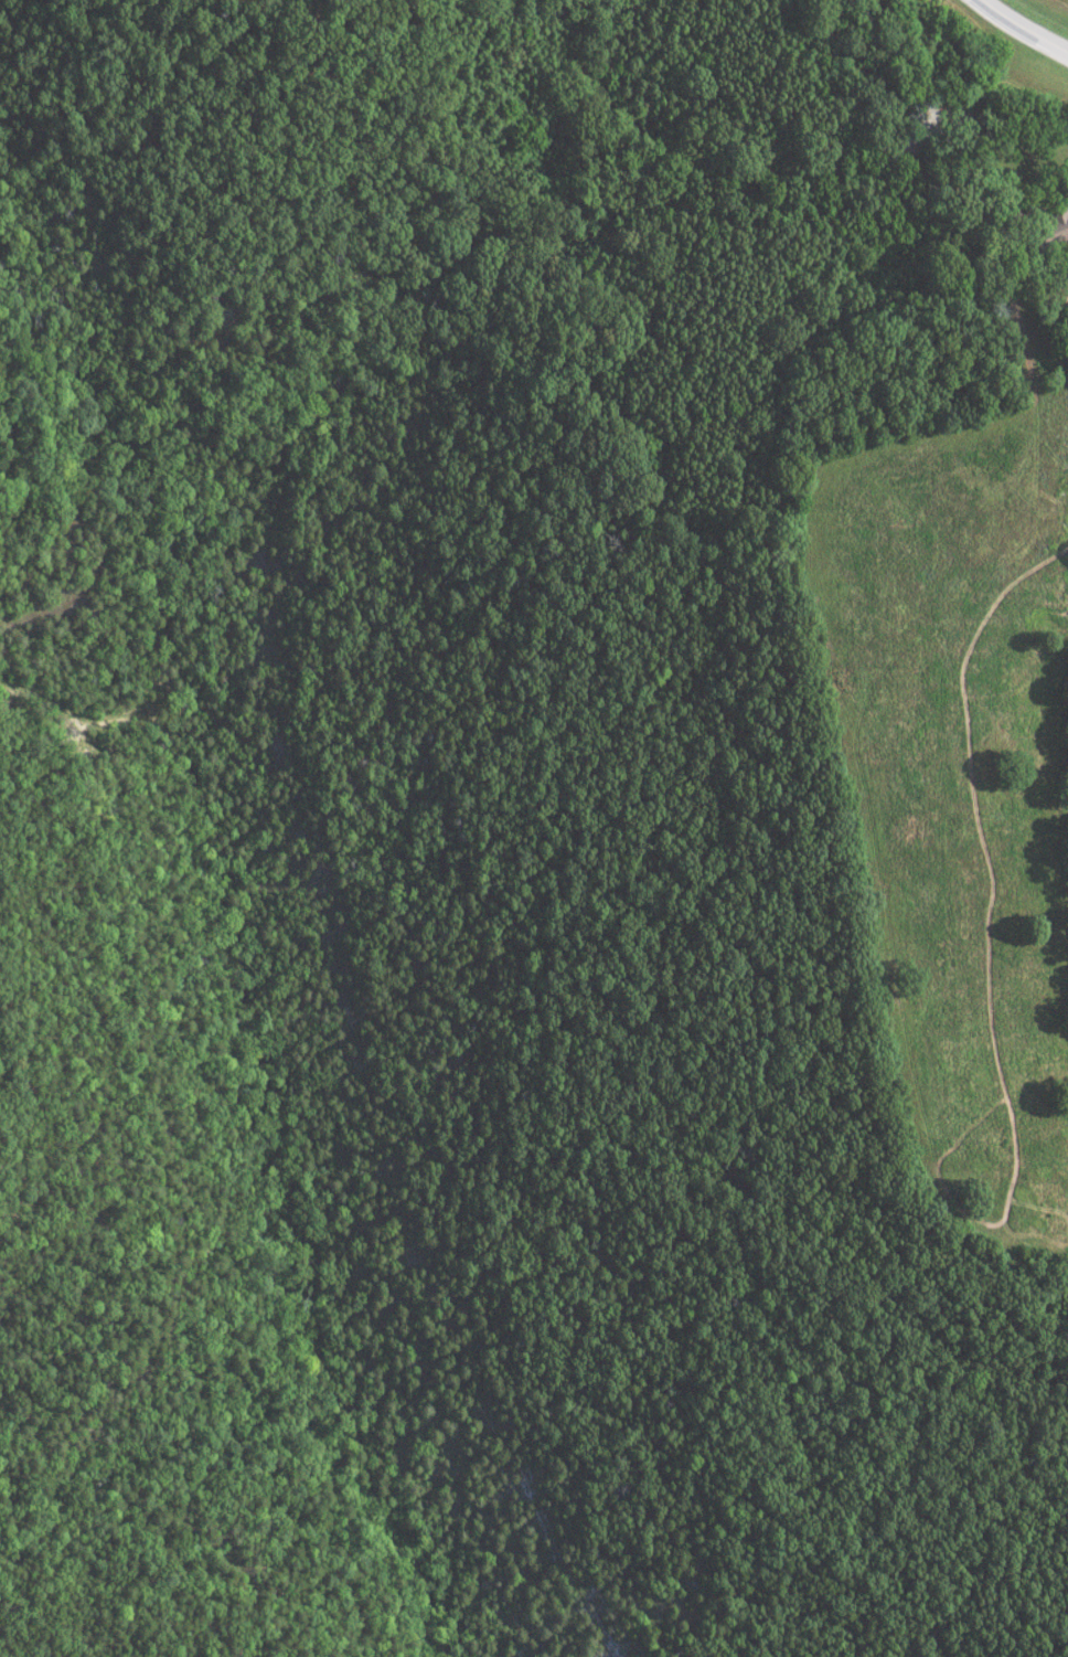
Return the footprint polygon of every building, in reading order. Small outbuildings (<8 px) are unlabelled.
[(1057,244),(1067,239),(1067,210),(1064,212),(1062,207),(1044,215),(1057,244)]
